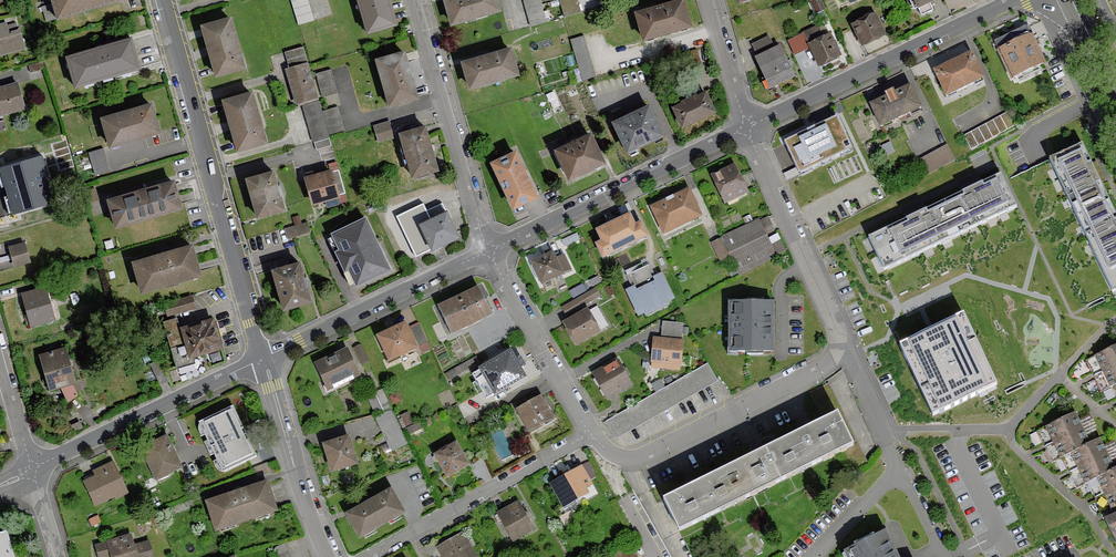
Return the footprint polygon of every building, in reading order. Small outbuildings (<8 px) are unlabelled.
[(58,19),(120,0),(52,0),(58,19)] [(308,0),(291,0),(298,24),(300,24),(314,20),(308,0)] [(367,33),(398,25),(396,20),(394,13),(393,10),(391,3),(390,0),(358,0),(367,33)] [(451,25),(501,11),(497,0),(444,0),(451,25)] [(531,26),(546,21),(540,0),(524,0),(531,26)] [(564,15),(581,11),(578,0),(560,0),(564,15)] [(635,12),(643,40),(690,26),(683,0),(677,0),(635,12)] [(914,9),(918,7),(921,14),(933,9),(929,1),(931,0),(910,0),(914,9)] [(875,11),(851,22),(862,45),(886,34),(875,11)] [(230,17),(201,25),(216,76),(245,67),(230,17)] [(24,48),(19,29),(8,32),(5,23),(0,24),(0,55),(24,48)] [(803,32),(819,65),(841,55),(830,32),(823,35),(818,25),(803,32)] [(1026,28),(995,42),(1012,79),(1043,65),(1026,28)] [(770,87),(794,75),(779,44),(773,47),(768,36),(752,44),(758,55),(755,56),(770,87)] [(131,37),(65,56),(75,88),(141,68),(131,37)] [(571,40),(582,79),(594,76),(583,37),(571,40)] [(304,47),(285,53),(289,68),(286,69),(296,103),(318,97),(312,75),(309,65),(304,47)] [(462,64),(469,88),(519,75),(511,47),(492,52),(461,61),(462,64)] [(405,51),(375,59),(388,106),(389,107),(418,99),(405,53),(405,51)] [(697,51),(688,52),(691,66),(700,64),(697,51)] [(972,53),(934,71),(946,97),(984,79),(972,53)] [(330,70),(316,73),(323,95),(337,91),(330,70)] [(0,87),(0,115),(3,114),(26,107),(19,84),(18,82),(0,87)] [(886,97),(869,105),(880,128),(921,108),(910,86),(894,93),(892,91),(885,95),(886,97)] [(681,102),(672,107),(682,127),(716,111),(705,90),(695,95),(694,94),(680,101),(681,102)] [(237,151),(267,142),(252,91),(222,100),(237,151)] [(318,101),(303,105),(315,149),(330,144),(329,138),(318,101)] [(151,102),(101,117),(110,147),(160,132),(151,102)] [(611,122),(627,153),(664,135),(649,104),(611,122)] [(337,106),(323,111),(330,134),(344,130),(337,106)] [(1006,112),(964,135),(971,149),(1014,126),(1006,112)] [(810,129),(782,142),(798,175),(798,176),(853,150),(838,118),(837,116),(810,129)] [(389,121),(373,125),(379,144),(394,139),(393,135),(389,121)] [(425,125),(399,133),(412,178),(438,170),(435,160),(429,137),(425,125)] [(554,149),(569,180),(606,163),(590,132),(554,149)] [(947,143),(917,159),(926,176),(956,160),(947,143)] [(1049,161),(1112,291),(1115,289),(1115,217),(1081,145),(1049,161)] [(109,170),(103,149),(90,152),(96,174),(109,170)] [(491,162),(513,209),(537,197),(515,150),(491,162)] [(41,156),(0,168),(0,171),(13,215),(55,203),(41,156)] [(735,165),(711,177),(724,204),(748,192),(748,191),(740,175),(735,165)] [(331,169),(304,177),(313,204),(339,196),(331,169)] [(257,218),(284,210),(273,170),(246,177),(257,218)] [(883,269),(1014,206),(1000,176),(983,185),(963,194),(927,211),(906,222),(869,239),(876,254),(883,269)] [(174,180),(107,199),(115,227),(182,207),(174,180)] [(689,190),(651,207),(663,235),(702,217),(689,190)] [(417,255),(431,248),(416,216),(427,211),(423,204),(398,216),(417,255)] [(427,211),(416,216),(431,248),(432,249),(459,236),(447,210),(445,211),(442,204),(427,211)] [(601,242),(594,245),(602,260),(648,237),(641,223),(635,226),(629,214),(596,231),(601,242)] [(389,268),(365,218),(332,233),(340,250),(335,252),(344,270),(348,268),(356,284),(389,268)] [(721,237),(721,238),(731,257),(739,276),(775,256),(759,221),(758,220),(754,222),(746,225),(721,237)] [(294,235),(311,232),(308,221),(285,227),(285,228),(287,237),(294,235)] [(720,262),(731,257),(721,238),(711,243),(720,262)] [(25,241),(9,245),(15,267),(30,263),(25,241)] [(192,244),(132,261),(141,292),(201,275),(192,244)] [(552,252),(531,262),(542,284),(571,270),(564,255),(556,259),(552,252)] [(311,301),(300,261),(272,269),(283,309),(311,301)] [(649,265),(627,276),(633,287),(629,289),(625,291),(638,316),(644,313),(645,316),(669,304),(668,302),(674,299),(661,273),(658,275),(654,277),(649,265)] [(45,286),(22,293),(23,295),(31,325),(55,319),(45,286)] [(478,288),(438,307),(451,335),(466,328),(492,314),(478,288)] [(595,288),(561,308),(566,316),(600,296),(596,289),(595,288)] [(192,295),(163,303),(167,315),(176,313),(195,308),(192,295)] [(772,302),(729,303),(729,353),(775,352),(774,302),(772,302)] [(564,326),(575,347),(600,332),(599,330),(608,325),(597,307),(589,311),(588,308),(562,323),(564,326)] [(929,332),(900,346),(933,416),(997,386),(963,316),(934,330),(932,331),(929,332)] [(177,318),(163,322),(177,367),(196,362),(193,355),(223,346),(214,317),(180,327),(177,318)] [(418,322),(410,326),(423,353),(431,349),(418,322)] [(682,323),(662,322),(661,338),(653,337),(652,359),(651,368),(666,369),(680,370),(680,366),(681,355),(682,334),(682,326),(682,323)] [(404,324),(376,337),(389,362),(416,349),(404,324)] [(65,346),(39,353),(50,390),(60,387),(68,400),(78,395),(71,383),(76,382),(65,346)] [(1104,352),(1115,377),(1115,347),(1104,352)] [(346,349),(314,364),(327,391),(359,376),(346,349)] [(511,351),(485,365),(500,392),(525,377),(511,351)] [(1115,384),(1115,377),(1104,352),(1086,361),(1101,391),(1114,385),(1115,384)] [(475,356),(444,374),(448,380),(468,368),(469,369),(479,364),(475,356)] [(617,359),(592,373),(607,400),(610,399),(615,396),(618,394),(632,386),(626,374),(617,359)] [(158,360),(149,364),(160,386),(169,382),(158,360)] [(611,419),(606,421),(616,438),(716,380),(706,363),(675,381),(656,392),(611,419)] [(837,414),(852,444),(839,451),(849,471),(867,463),(828,384),(826,385),(810,393),(824,421),(837,414)] [(382,389),(367,397),(375,412),(391,408),(382,389)] [(535,390),(515,402),(519,408),(516,409),(529,432),(553,419),(540,396),(539,396),(535,390)] [(232,407),(199,422),(223,474),(256,459),(232,407)] [(391,411),(374,416),(391,451),(407,443),(391,411)] [(1075,413),(1056,421),(1071,452),(1081,447),(1090,443),(1087,435),(1095,431),(1090,421),(1088,415),(1078,420),(1075,413)] [(852,444),(837,414),(824,421),(813,426),(805,430),(820,460),(839,451),(852,444)] [(1062,456),(1071,452),(1056,421),(1037,430),(1043,443),(1052,461),(1062,456)] [(820,460),(805,430),(769,448),(784,478),(820,460)] [(141,446),(156,481),(182,469),(167,435),(141,446)] [(332,473),(358,465),(348,436),(323,444),(332,473)] [(1081,447),(1095,478),(1107,473),(1115,469),(1111,462),(1111,460),(1115,458),(1115,448),(1113,442),(1103,446),(1099,439),(1090,443),(1081,447)] [(468,466),(469,465),(456,442),(434,455),(436,458),(447,478),(468,466)] [(1088,482),(1095,478),(1081,447),(1071,452),(1062,456),(1068,469),(1070,472),(1071,476),(1077,487),(1088,482)] [(784,478),(769,448),(753,456),(733,465),(748,496),(751,494),(752,493),(753,493),(784,478)] [(116,499),(128,493),(113,461),(94,470),(97,475),(84,481),(96,506),(115,496),(116,499)] [(554,481),(551,483),(565,507),(589,493),(586,488),(592,485),(581,465),(554,481)] [(748,496),(733,465),(697,483),(712,513),(748,496)] [(1107,473),(1115,492),(1115,468),(1115,469),(1107,473)] [(1115,508),(1115,492),(1107,473),(1095,478),(1088,482),(1103,514),(1113,510),(1115,508)] [(268,482),(206,501),(215,530),(277,511),(268,482)] [(712,513),(697,483),(663,499),(664,501),(678,530),(712,513)] [(403,514),(405,513),(390,488),(345,514),(353,527),(359,538),(364,536),(375,529),(389,522),(400,515),(403,514)] [(518,502),(517,500),(507,506),(503,509),(496,513),(513,540),(534,528),(518,502)] [(1113,510),(1115,514),(1105,519),(1115,542),(1115,508),(1113,510)] [(885,531),(845,551),(848,556),(898,556),(885,531)] [(0,534),(0,556),(13,556),(6,532),(0,534)] [(471,548),(467,541),(462,533),(441,545),(437,547),(441,556),(442,556),(476,556),(471,548)] [(95,545),(98,556),(109,556),(110,556),(111,556),(153,556),(149,541),(134,545),(131,535),(95,545)] [(272,548),(276,556),(290,556),(285,543),(272,548)] [(629,544),(607,556),(637,556),(629,544)]
